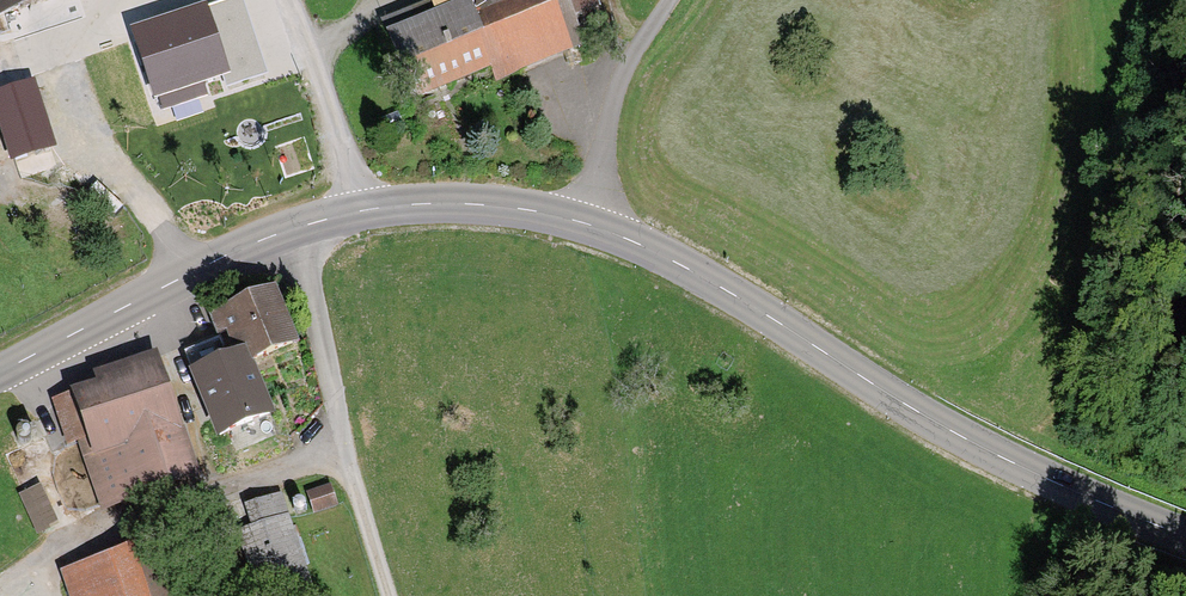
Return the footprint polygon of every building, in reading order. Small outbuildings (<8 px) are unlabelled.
[(44,0),(0,0),(0,15),(44,0)] [(268,74),(243,0),(220,0),(211,3),(209,0),(201,0),(129,24),(154,97),(160,95),(164,109),(211,93),(207,80),(222,75),(226,88),(268,74)] [(416,96),(488,69),(493,83),(589,46),(576,10),(597,2),(596,0),(427,0),(384,17),(416,96)] [(11,159),(58,142),(34,76),(0,88),(0,128),(11,159)] [(273,281),(210,308),(222,335),(186,351),(220,430),(272,407),(249,356),(297,335),(273,281)] [(77,440),(97,502),(198,469),(159,346),(88,368),(89,374),(65,381),(68,390),(49,395),(65,444),(77,440)] [(328,488),(309,495),(315,513),(334,506),(328,488)] [(237,526),(260,591),(311,573),(282,491),(242,505),(248,522),(237,526)] [(58,569),(67,595),(180,595),(161,536),(58,569)]
